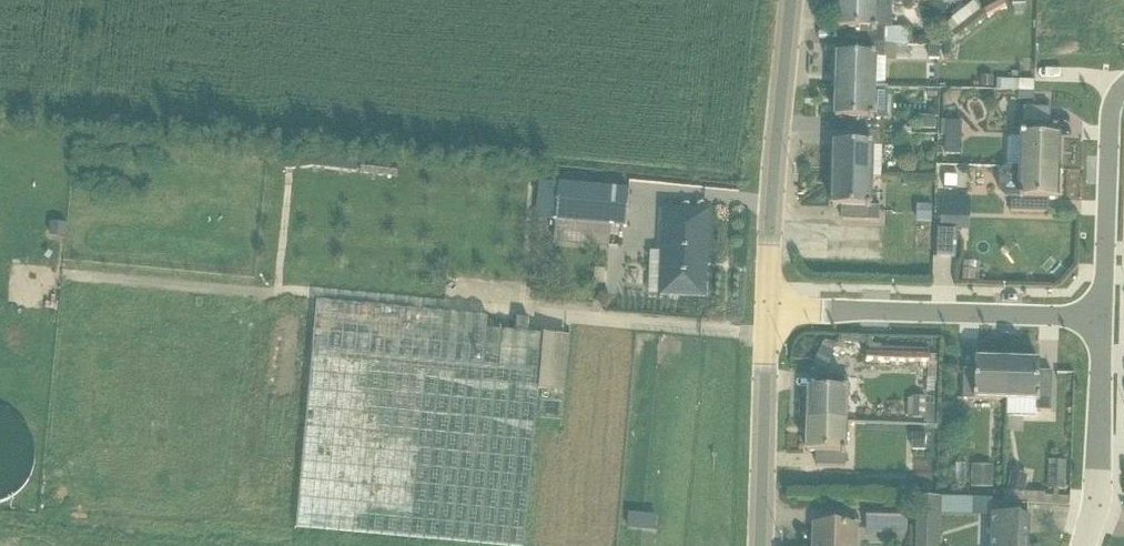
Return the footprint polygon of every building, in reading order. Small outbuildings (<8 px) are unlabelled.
[(974,20),(994,14),(990,4),(971,10),(974,20)] [(843,6),(842,38),(884,40),(885,7),(843,6)] [(839,67),(838,96),(879,97),(880,69),(839,67)] [(838,96),(837,125),(878,126),(879,97),(838,96)] [(919,138),(923,124),(906,119),(902,134),(919,138)] [(948,125),(928,125),(929,158),(948,158),(948,125)] [(1027,141),(1026,172),(1067,174),(1068,142),(1027,141)] [(837,148),(837,180),(881,179),(881,148),(837,148)] [(1025,204),(1066,205),(1067,174),(1026,172),(1025,204)] [(837,180),(837,211),(882,211),(881,179),(837,180)] [(532,223),(626,232),(630,194),(536,185),(532,223)] [(661,302),(708,305),(714,207),(666,205),(661,302)] [(934,206),(932,255),(966,256),(967,207),(934,206)] [(903,207),(902,226),(918,227),(920,208),(903,207)] [(417,545),(525,545),(539,398),(564,400),(569,344),(487,337),(488,325),(320,311),(295,534),(417,545)] [(1015,406),(1016,365),(986,365),(985,406),(1015,406)] [(1015,406),(1048,407),(1049,366),(1016,365),(1015,406)] [(810,398),(810,431),(854,432),(855,400),(810,398)] [(810,431),(809,463),(853,464),(854,432),(810,431)] [(922,445),(905,444),(904,458),(922,458),(922,445)] [(974,500),(974,469),(957,469),(957,499),(974,500)] [(1008,495),(1011,478),(997,476),(994,493),(1008,495)] [(915,509),(915,545),(941,545),(941,510),(915,509)] [(864,520),(863,545),(866,545),(906,545),(906,521),(864,520)] [(995,545),(1031,545),(1031,520),(995,520),(995,545)] [(808,536),(808,545),(847,545),(847,536),(808,536)]
